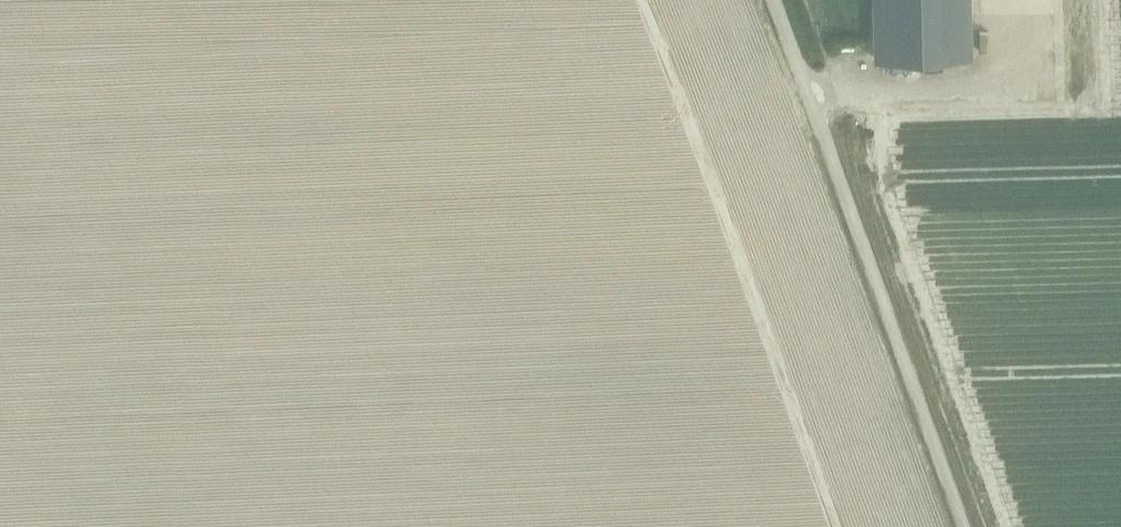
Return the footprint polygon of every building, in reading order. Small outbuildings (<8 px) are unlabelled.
[(923,57),(924,71),(943,70),(942,57),(972,56),(971,0),(873,0),(875,59),(923,57)]
